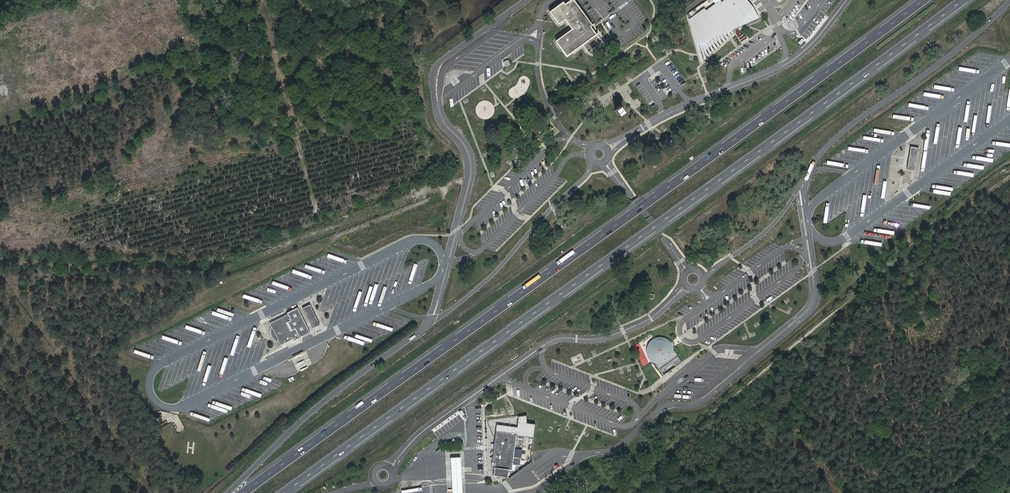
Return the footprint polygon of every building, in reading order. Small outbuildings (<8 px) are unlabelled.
[(557,41),(567,55),(582,45),(588,53),(603,42),(591,26),(593,25),(575,0),(571,0),(566,4),(564,2),(550,11),(559,23),(566,18),(573,29),(557,41)] [(749,0),(721,0),(720,0),(706,10),(705,8),(689,19),(697,45),(697,49),(701,65),(731,38),(738,31),(760,18),(753,5),(749,0)] [(911,146),(907,169),(916,170),(920,147),(911,146)] [(302,308),(313,328),(320,324),(310,304),(302,308)] [(288,313),(288,314),(270,323),(273,328),(271,330),(271,333),(272,337),(274,340),(276,341),(279,340),(281,345),(299,336),(300,338),(310,333),(298,308),(288,313)] [(649,363),(642,348),(646,346),(644,341),(653,337),(652,335),(633,343),(642,365),(649,363)] [(653,363),(657,365),(662,365),(667,364),(671,361),(674,357),(675,353),(675,348),(673,344),(673,343),(670,340),(666,338),(662,336),(657,337),(653,338),(649,342),(647,346),(646,351),(646,356),(649,360),(653,363)] [(497,424),(496,430),(517,433),(517,435),(534,437),(536,424),(527,423),(527,415),(519,416),(518,427),(497,424)] [(517,433),(496,430),(494,446),(493,461),(495,462),(494,476),(508,477),(509,469),(515,470),(516,465),(520,465),(521,458),(514,457),(517,435),(517,433)] [(451,457),(451,468),(452,490),(452,492),(463,492),(463,489),(462,468),(461,456),(451,457)]
